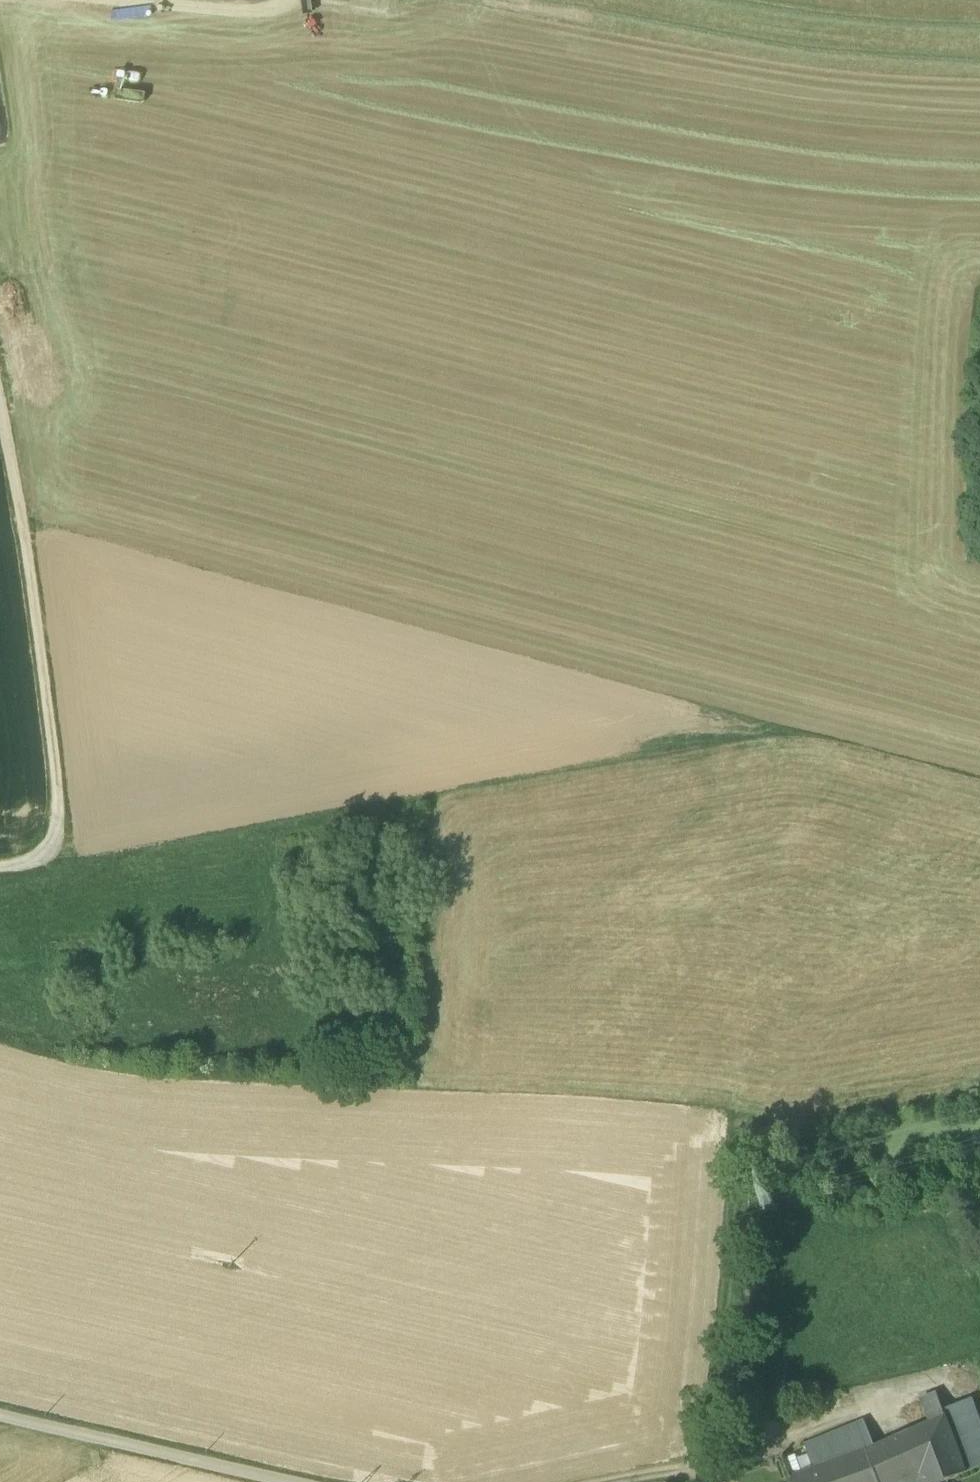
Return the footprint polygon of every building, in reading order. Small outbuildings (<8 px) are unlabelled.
[(792,1481),(905,1481),(919,1476),(921,1481),(946,1481),(966,1474),(979,1468),(979,1428),(970,1400),(943,1411),(937,1394),(919,1401),(929,1424),(875,1448),(864,1423),(784,1456),(783,1455),(781,1455),(790,1479),(791,1479),(792,1481)]
